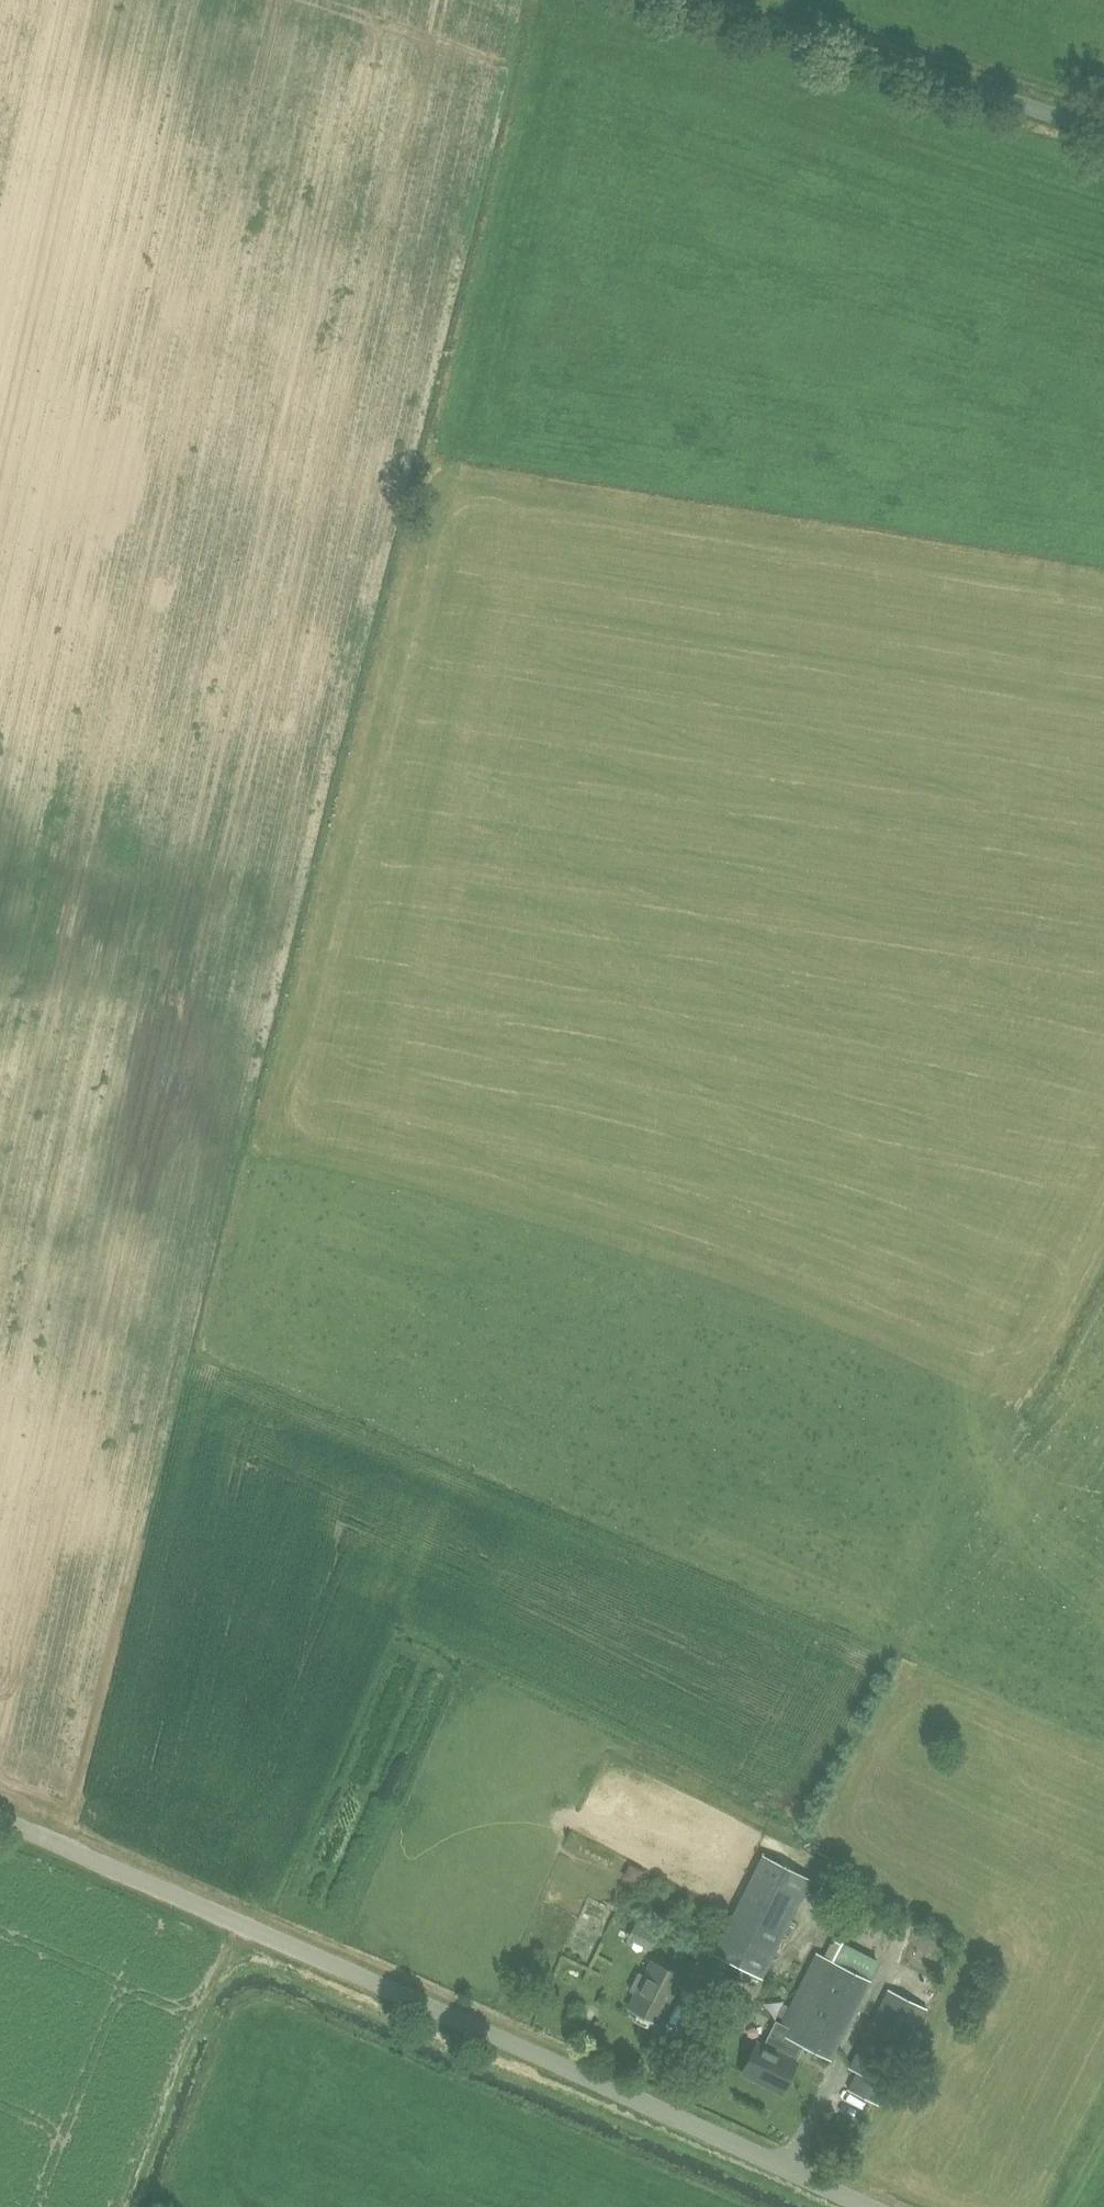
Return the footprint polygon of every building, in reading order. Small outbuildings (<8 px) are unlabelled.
[(767,1856),(714,1953),(760,1978),(813,1881),(767,1856)] [(817,1956),(780,2024),(774,2021),(763,2045),(757,2042),(742,2074),(781,2092),(804,2045),(832,2058),(870,1981),(878,1963),(841,1945),(831,1963),(817,1956)] [(657,2024),(681,1977),(651,1962),(627,2009),(657,2024)] [(936,2006),(944,1985),(902,1968),(894,1990),(936,2006)] [(698,1981),(681,2010),(701,2021),(718,1993),(698,1981)] [(848,2090),(878,2105),(926,2008),(888,1989),(849,2068),(857,2072),(848,2090)]
